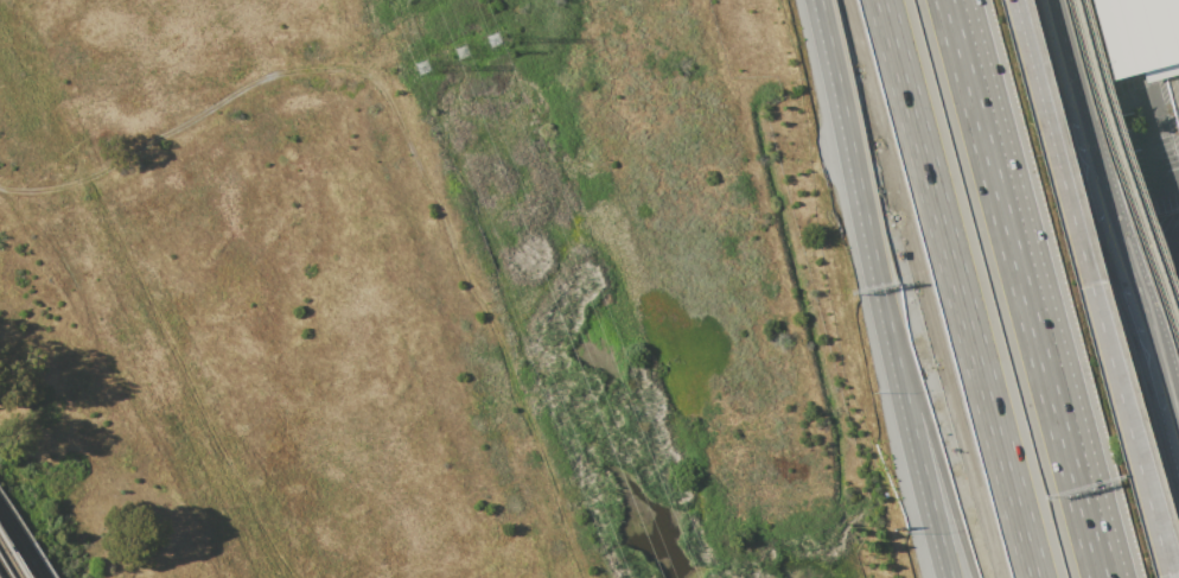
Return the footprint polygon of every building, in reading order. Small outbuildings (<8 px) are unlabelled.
[(1111,78),(1090,0),(1178,0),(1178,71),(1162,76),(1143,81),(1141,70),(1111,78)]
